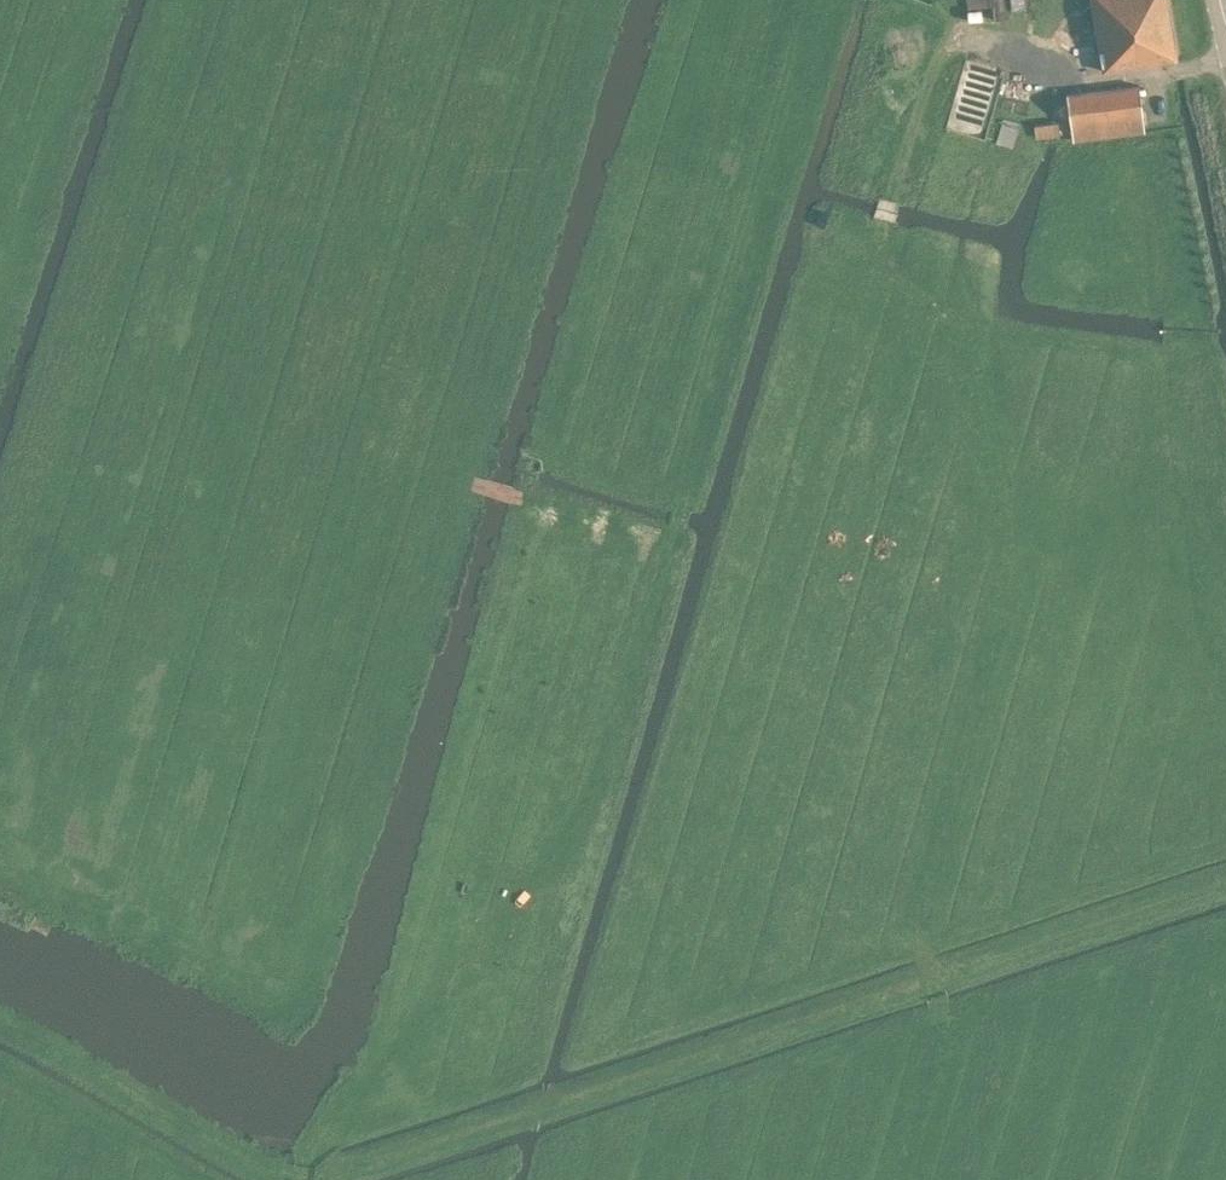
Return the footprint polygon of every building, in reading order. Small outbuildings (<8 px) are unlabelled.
[(1007,0),(966,0),(967,7),(991,4),(994,20),(1011,16),(1007,0)] [(1012,8),(1026,5),(1026,0),(1011,0),(1012,8)] [(1176,59),(1166,0),(1091,0),(1103,71),(1176,59)] [(956,103),(988,113),(1000,77),(968,67),(956,103)] [(1072,138),(1144,130),(1138,86),(1066,94),(1072,138)] [(1014,146),(1020,122),(1005,118),(999,142),(1014,146)] [(1059,134),(1057,121),(1034,125),(1035,138),(1059,134)]
